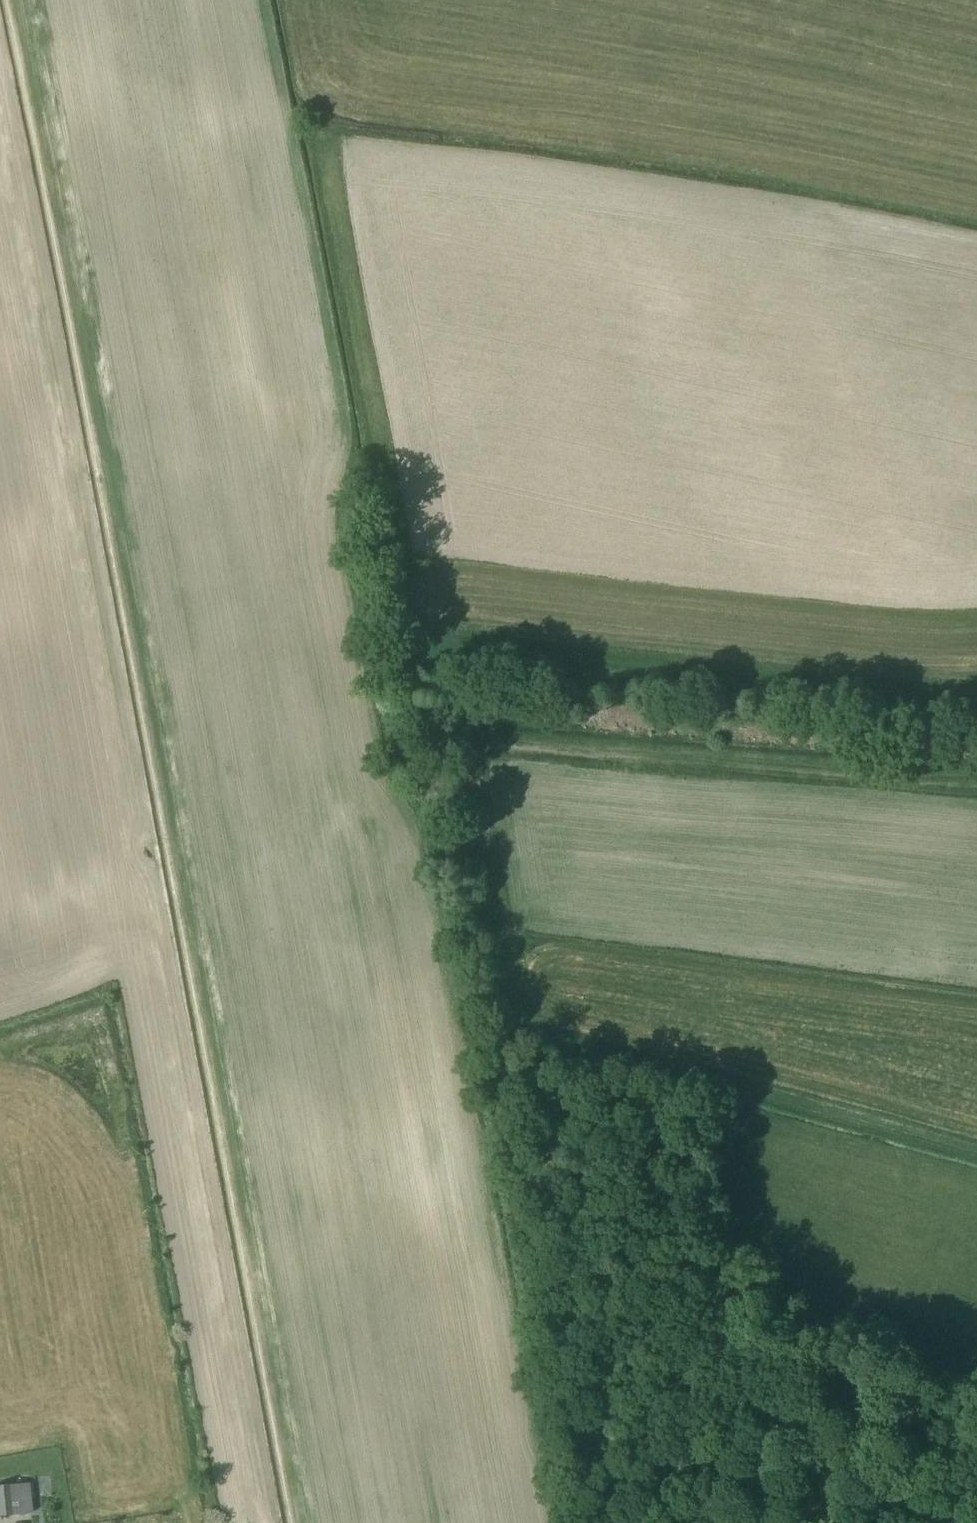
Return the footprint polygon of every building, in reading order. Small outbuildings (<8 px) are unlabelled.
[(34,1514),(30,1483),(0,1487),(0,1518),(34,1514)]
